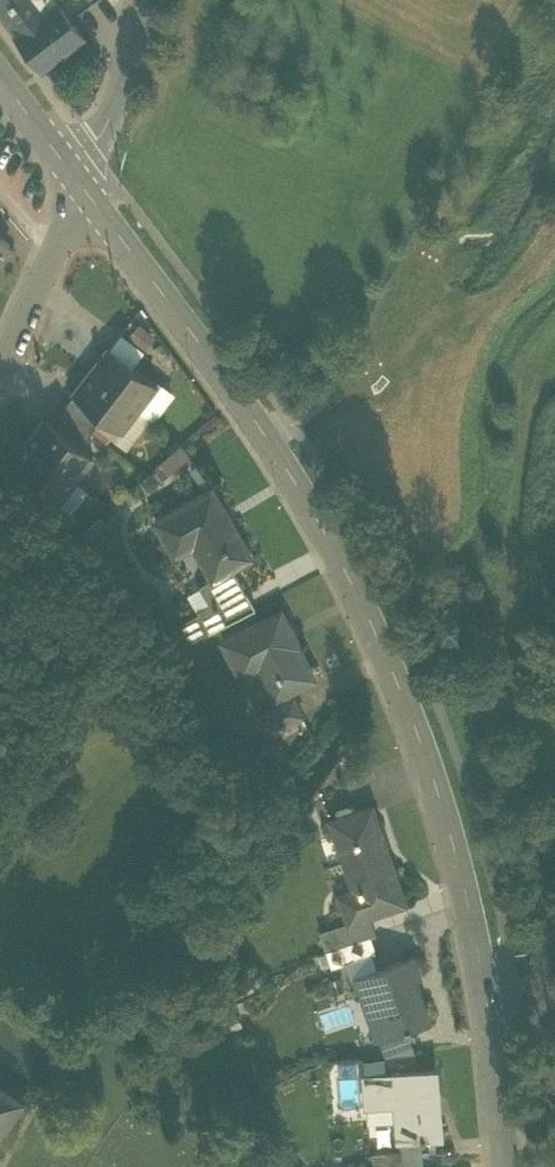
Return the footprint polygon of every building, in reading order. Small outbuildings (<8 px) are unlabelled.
[(0,13),(42,67),(83,36),(57,2),(55,0),(16,0),(0,13)] [(0,13),(16,0),(0,0),(0,12),(0,13)] [(10,244),(0,235),(0,256),(10,244)] [(109,347),(91,370),(138,407),(157,384),(109,347)] [(121,430),(138,407),(91,370),(73,394),(74,394),(103,417),(121,430)] [(74,394),(66,404),(95,426),(103,417),(74,394)] [(88,436),(95,426),(66,404),(59,414),(88,436)] [(80,446),(88,436),(59,414),(51,423),(80,446)] [(46,419),(27,442),(75,479),(93,456),(80,446),(51,423),(46,419)] [(57,502),(75,479),(27,442),(9,465),(16,470),(44,492),(57,502)] [(246,592),(232,567),(252,556),(212,488),(156,520),(169,543),(193,529),(198,538),(192,541),(194,544),(213,576),(200,584),(210,602),(214,608),(218,606),(246,592)] [(199,612),(209,631),(226,622),(256,607),(247,591),(246,592),(218,606),(214,608),(210,602),(198,609),(199,612)] [(252,654),(274,697),(314,676),(298,645),(300,644),(282,610),(223,641),(235,663),(252,654)] [(199,612),(170,627),(165,630),(157,617),(146,624),(156,636),(168,652),(180,645),(209,631),(199,612)] [(261,714),(270,730),(302,714),(293,697),(261,714)] [(340,893),(349,921),(366,915),(405,902),(372,805),(330,819),(345,860),(352,857),(362,885),(340,893)] [(324,930),(331,948),(368,935),(372,934),(366,915),(349,921),(324,930)] [(331,948),(326,950),(332,966),(374,952),(368,935),(331,948)] [(371,993),(386,1035),(406,1028),(407,1030),(411,1029),(411,1027),(429,1020),(419,992),(417,991),(413,979),(421,976),(413,955),(356,975),(364,996),(371,993)] [(406,1028),(386,1035),(379,1037),(385,1054),(415,1051),(408,1031),(407,1031),(407,1030),(406,1028)] [(423,1137),(423,1140),(427,1140),(427,1136),(442,1135),(436,1069),(365,1074),(368,1103),(403,1100),(404,1115),(397,1115),(399,1138),(423,1137)] [(0,1085),(0,1136),(22,1099),(0,1085)] [(399,1138),(401,1152),(372,1154),(373,1166),(402,1164),(425,1162),(423,1140),(423,1137),(399,1138)]
